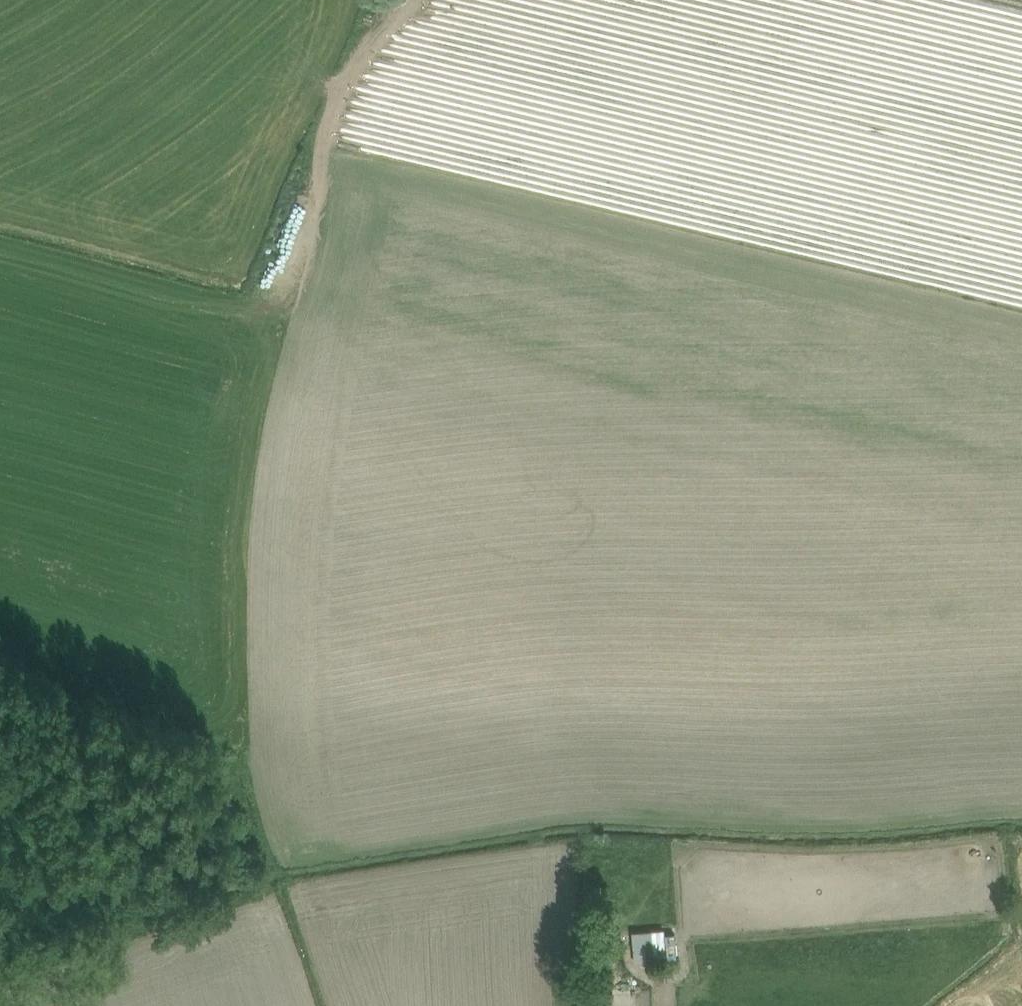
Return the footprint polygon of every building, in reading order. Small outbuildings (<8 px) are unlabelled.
[(636,929),(635,962),(667,962),(667,929),(636,929)]
